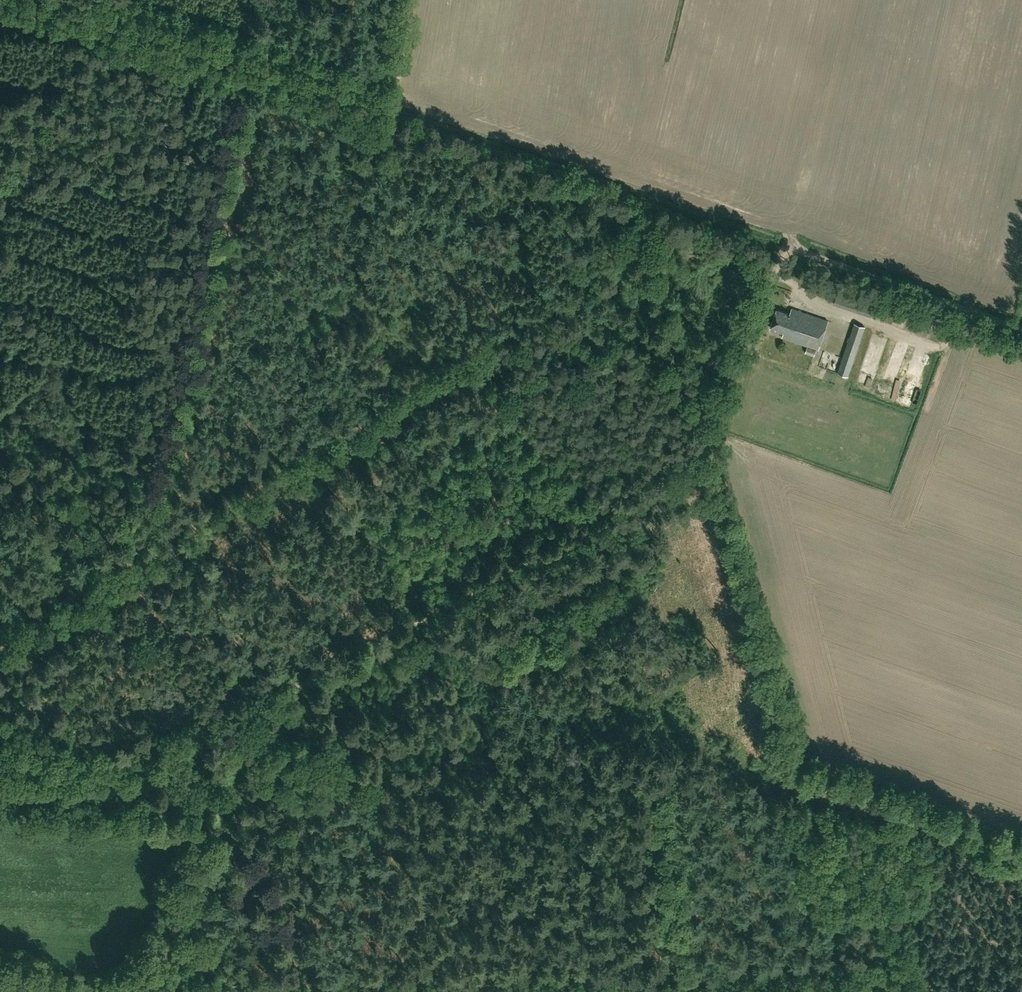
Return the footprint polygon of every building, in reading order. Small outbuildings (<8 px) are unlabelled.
[(828,321),(798,311),(792,309),(790,314),(777,309),(770,327),(784,332),(782,337),(808,346),(805,352),(815,355),(817,349),(818,349),(828,321)] [(848,377),(865,328),(854,324),(838,373),(848,377)] [(877,352),(875,351),(873,356),(881,358),(884,348),(879,346),(877,352)] [(880,364),(870,360),(866,373),(876,377),(880,364)] [(911,391),(919,372),(913,369),(905,388),(911,391)]
